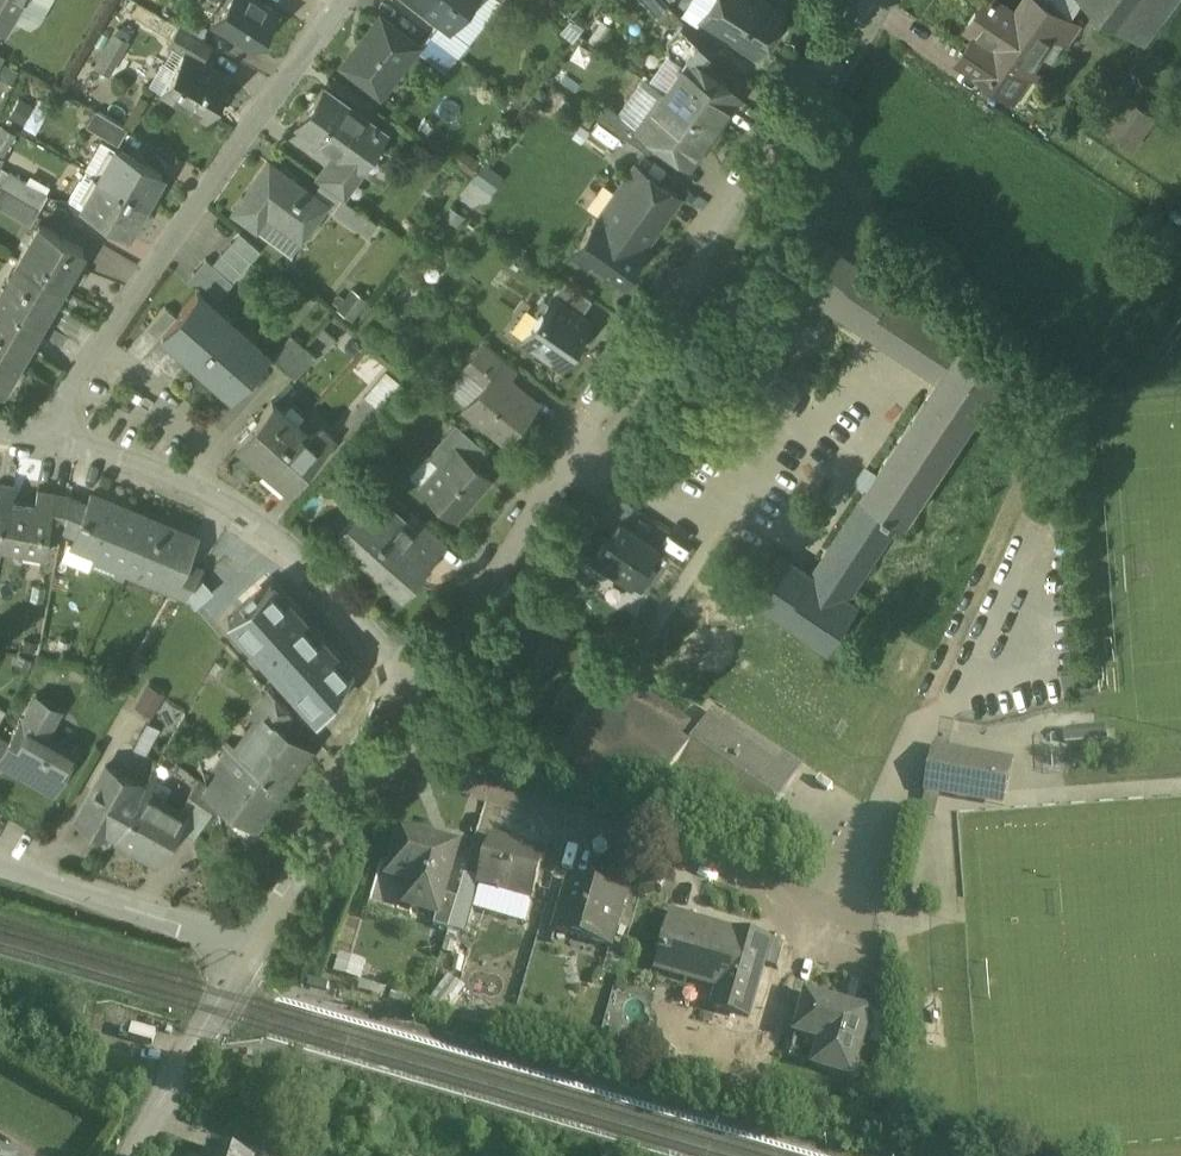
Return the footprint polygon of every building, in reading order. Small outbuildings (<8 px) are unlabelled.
[(7,33),(26,0),(0,0),(0,29),(7,33)] [(132,0),(126,0),(119,12),(135,21),(170,41),(178,27),(132,0)] [(213,23),(253,50),(277,14),(256,0),(228,0),(213,23)] [(438,23),(450,32),(474,0),(408,0),(438,23)] [(450,32),(438,23),(429,35),(456,56),(502,0),(474,0),(450,32)] [(701,19),(759,54),(784,14),(761,0),(713,0),(701,19)] [(1041,0),(1027,0),(1018,13),(998,0),(986,0),(969,26),(979,33),(997,45),(995,47),(1030,70),(1055,32),(1067,40),(1078,24),(1041,0)] [(1126,31),(1141,12),(1150,0),(1085,0),(1126,31)] [(1161,27),(1141,12),(1126,31),(1146,46),(1161,27)] [(209,28),(185,15),(178,27),(202,40),(209,28)] [(397,30),(380,17),(343,65),(380,92),(416,45),(397,30)] [(682,21),(665,39),(668,53),(682,64),(686,58),(699,67),(713,52),(682,21)] [(202,40),(178,27),(170,41),(167,46),(182,54),(183,55),(183,54),(201,64),(211,46),(202,40)] [(129,42),(113,33),(94,66),(109,75),(129,42)] [(997,45),(979,33),(960,60),(1013,96),(1030,70),(995,47),(997,45)] [(456,56),(429,35),(418,49),(445,70),(456,56)] [(665,51),(644,80),(662,93),(682,64),(668,53),(665,51)] [(161,92),(160,92),(207,119),(229,80),(201,64),(183,54),(183,55),(182,54),(174,69),(161,92)] [(699,67),(686,58),(682,64),(662,93),(713,128),(737,94),(699,67)] [(174,69),(156,60),(144,82),(161,92),(174,69)] [(6,63),(0,72),(0,78),(11,85),(19,71),(6,63)] [(644,80),(641,78),(617,112),(622,115),(638,126),(662,93),(644,80)] [(372,126),(324,90),(298,125),(337,154),(359,169),(360,167),(384,135),(376,129),(378,126),(375,123),(372,126)] [(617,112),(587,90),(578,103),(613,128),(622,115),(617,112)] [(713,128),(662,93),(638,126),(637,128),(656,141),(688,163),(713,128)] [(33,107),(19,99),(10,116),(24,124),(33,107)] [(1151,123),(1125,105),(1109,129),(1135,147),(1151,123)] [(126,128),(98,112),(90,126),(118,143),(126,128)] [(638,126),(622,115),(613,128),(647,152),(656,141),(637,128),(638,126)] [(0,131),(0,154),(2,155),(3,153),(15,133),(3,126),(0,131)] [(161,175),(115,148),(98,177),(144,204),(161,175)] [(359,169),(337,154),(318,180),(343,198),(364,170),(360,167),(359,169)] [(268,163),(233,211),(256,227),(266,212),(284,226),(301,238),(325,205),(268,163)] [(478,167),(460,191),(479,205),(498,182),(478,167)] [(678,198),(635,167),(618,191),(612,186),(608,192),(614,197),(599,219),(641,249),(663,219),(678,198)] [(1,168),(0,169),(0,186),(5,189),(39,209),(47,195),(1,168)] [(86,170),(69,200),(81,207),(98,177),(86,170)] [(144,204),(98,177),(81,207),(127,234),(144,204)] [(5,189),(0,186),(0,187),(0,208),(30,225),(39,209),(5,189)] [(375,223),(340,198),(330,211),(334,214),(365,236),(375,223)] [(678,198),(663,219),(681,232),(695,210),(678,198)] [(284,226),(266,212),(256,227),(274,240),(284,226)] [(599,219),(596,217),(571,252),(588,264),(592,258),(606,268),(604,272),(606,274),(609,270),(623,280),(644,250),(641,249),(599,219)] [(82,250),(38,224),(17,262),(61,287),(82,250)] [(259,251),(239,233),(211,264),(232,282),(259,251)] [(894,289),(841,254),(813,295),(814,297),(866,331),(890,295),(894,289)] [(17,262),(0,290),(0,321),(30,338),(61,287),(17,262)] [(591,299),(563,280),(551,296),(579,316),(591,299)] [(409,289),(388,303),(397,316),(398,317),(404,312),(418,303),(409,289)] [(366,301),(352,290),(344,300),(339,295),(333,303),(338,307),(337,309),(351,320),(366,301)] [(266,353),(197,292),(175,316),(161,332),(231,394),(266,353)] [(963,343),(890,295),(866,331),(940,380),(964,344),(963,343)] [(551,296),(548,300),(544,297),(535,310),(539,313),(522,338),(559,364),(588,322),(579,316),(551,296)] [(165,307),(146,328),(157,337),(161,332),(175,316),(165,307)] [(0,321),(0,389),(1,390),(30,338),(0,321)] [(291,335),(271,358),(282,368),(302,345),(291,335)] [(484,340),(464,364),(485,382),(492,373),(504,382),(517,367),(484,340)] [(864,493),(866,494),(812,576),(848,600),(902,518),(906,521),(1008,368),(965,340),(963,343),(964,344),(940,380),(877,473),(877,472),(873,478),(865,472),(859,482),(867,487),(864,493)] [(314,355),(302,345),(282,368),(294,378),(314,355)] [(485,382),(465,406),(479,417),(505,438),(532,405),(504,382),(492,373),(485,382)] [(387,374),(366,398),(377,408),(399,384),(387,374)] [(377,408),(366,398),(337,431),(349,441),(377,408)] [(272,401),(236,443),(262,465),(298,424),(272,401)] [(486,451),(454,423),(453,424),(458,428),(447,440),(467,458),(478,446),(485,452),(486,451)] [(310,435),(298,424),(262,465),(288,488),(333,437),(323,427),(310,435)] [(467,458),(447,440),(432,457),(427,453),(426,455),(439,466),(420,487),(454,518),(490,478),(467,458)] [(4,541),(6,529),(11,502),(14,486),(0,483),(0,540),(4,541)] [(68,496),(36,490),(34,506),(31,523),(49,526),(63,528),(68,496)] [(144,516),(90,494),(87,503),(80,519),(84,520),(78,535),(74,544),(97,553),(98,553),(100,549),(126,559),(144,516)] [(87,503),(68,496),(63,528),(63,529),(78,535),(84,520),(80,519),(87,503)] [(34,506),(11,502),(6,529),(4,541),(3,548),(22,551),(24,545),(43,548),(42,555),(44,555),(49,526),(31,523),(34,506)] [(386,508),(372,524),(355,509),(336,531),(372,563),(371,564),(394,585),(400,577),(404,581),(409,582),(413,579),(413,574),(417,569),(419,571),(445,541),(424,522),(414,533),(404,524),(386,508)] [(197,538),(144,516),(126,559),(167,576),(163,584),(176,589),(187,561),(197,538)] [(656,551),(618,525),(608,541),(605,539),(602,542),(603,543),(591,561),(631,588),(656,551)] [(126,559),(100,549),(98,553),(97,553),(92,566),(118,577),(126,559)] [(812,576),(780,555),(751,597),(799,630),(830,651),(859,608),(848,600),(812,576)] [(203,568),(187,561),(176,589),(188,594),(203,568)] [(250,608),(234,622),(246,635),(247,645),(254,652),(262,653),(263,652),(280,670),(295,655),(301,656),(321,638),(316,633),(316,632),(292,606),(274,586),(257,601),(250,608)] [(243,600),(231,587),(215,601),(234,622),(250,608),(243,600)] [(250,594),(243,600),(250,608),(257,601),(250,594)] [(305,595),(292,606),(316,632),(329,621),(305,595)] [(146,663),(132,656),(126,666),(141,674),(146,663)] [(691,727),(586,656),(543,719),(561,731),(592,685),(679,744),(691,727)] [(130,683),(114,674),(105,688),(122,697),(130,683)] [(133,705),(153,716),(166,692),(147,681),(133,705)] [(679,744),(592,685),(561,731),(557,736),(655,803),(671,780),(690,751),(689,751),(679,744)] [(292,717),(270,693),(257,712),(263,716),(275,724),(283,729),(292,717)] [(9,742),(1,755),(2,755),(37,776),(35,780),(55,792),(76,755),(45,737),(60,711),(37,697),(22,724),(20,723),(9,742)] [(798,772),(714,715),(689,751),(690,751),(671,780),(754,837),(798,772)] [(263,716),(248,738),(254,742),(243,758),(281,785),(303,753),(278,736),(283,729),(275,724),(263,716)] [(160,730),(147,723),(133,749),(146,756),(160,730)] [(0,737),(0,759),(2,755),(1,755),(9,742),(0,737)] [(975,755),(934,748),(925,792),(939,795),(939,794),(966,799),(967,795),(991,793),(994,776),(972,773),(975,755)] [(211,785),(208,789),(225,802),(256,823),(282,785),(281,785),(243,758),(234,752),(211,785)] [(107,767),(78,817),(105,832),(109,825),(118,830),(114,838),(115,838),(142,791),(144,788),(107,767)] [(210,784),(200,777),(198,779),(189,797),(212,813),(212,814),(215,816),(225,802),(208,789),(211,785),(210,784)] [(155,805),(141,797),(144,792),(142,791),(115,838),(156,862),(183,815),(158,800),(155,805)] [(212,813),(189,797),(184,804),(192,808),(180,830),(194,838),(212,814),(212,813)] [(457,848),(401,832),(388,877),(419,885),(412,908),(438,915),(443,896),(457,848)] [(545,854),(492,839),(480,881),(478,887),(480,887),(531,902),(545,854)] [(480,881),(464,876),(457,900),(448,931),(466,936),(474,908),(480,887),(478,887),(480,881)] [(624,897),(569,882),(555,933),(600,945),(600,946),(609,948),(624,897)] [(531,902),(480,887),(474,908),(524,922),(524,923),(525,923),(531,902)] [(457,900),(443,896),(438,915),(434,927),(448,931),(457,900)] [(768,944),(733,934),(733,935),(698,924),(672,916),(662,952),(663,953),(659,968),(690,978),(693,971),(732,982),(724,1010),(747,1017),(763,964),(768,944)] [(768,944),(763,964),(775,967),(781,948),(768,944)] [(622,952),(610,949),(603,974),(615,977),(622,952)] [(366,963),(338,955),(333,972),(362,980),(366,963)] [(802,963),(793,994),(806,998),(807,995),(815,966),(802,963)] [(463,991),(444,985),(446,976),(437,974),(426,1011),(462,1020),(466,1001),(463,991)] [(869,1013),(807,995),(806,998),(795,1034),(805,1037),(820,1042),(813,1067),(852,1078),(864,1038),(871,1014),(869,1013)] [(887,1012),(871,1007),(869,1013),(871,1014),(864,1038),(879,1042),(887,1012)]
